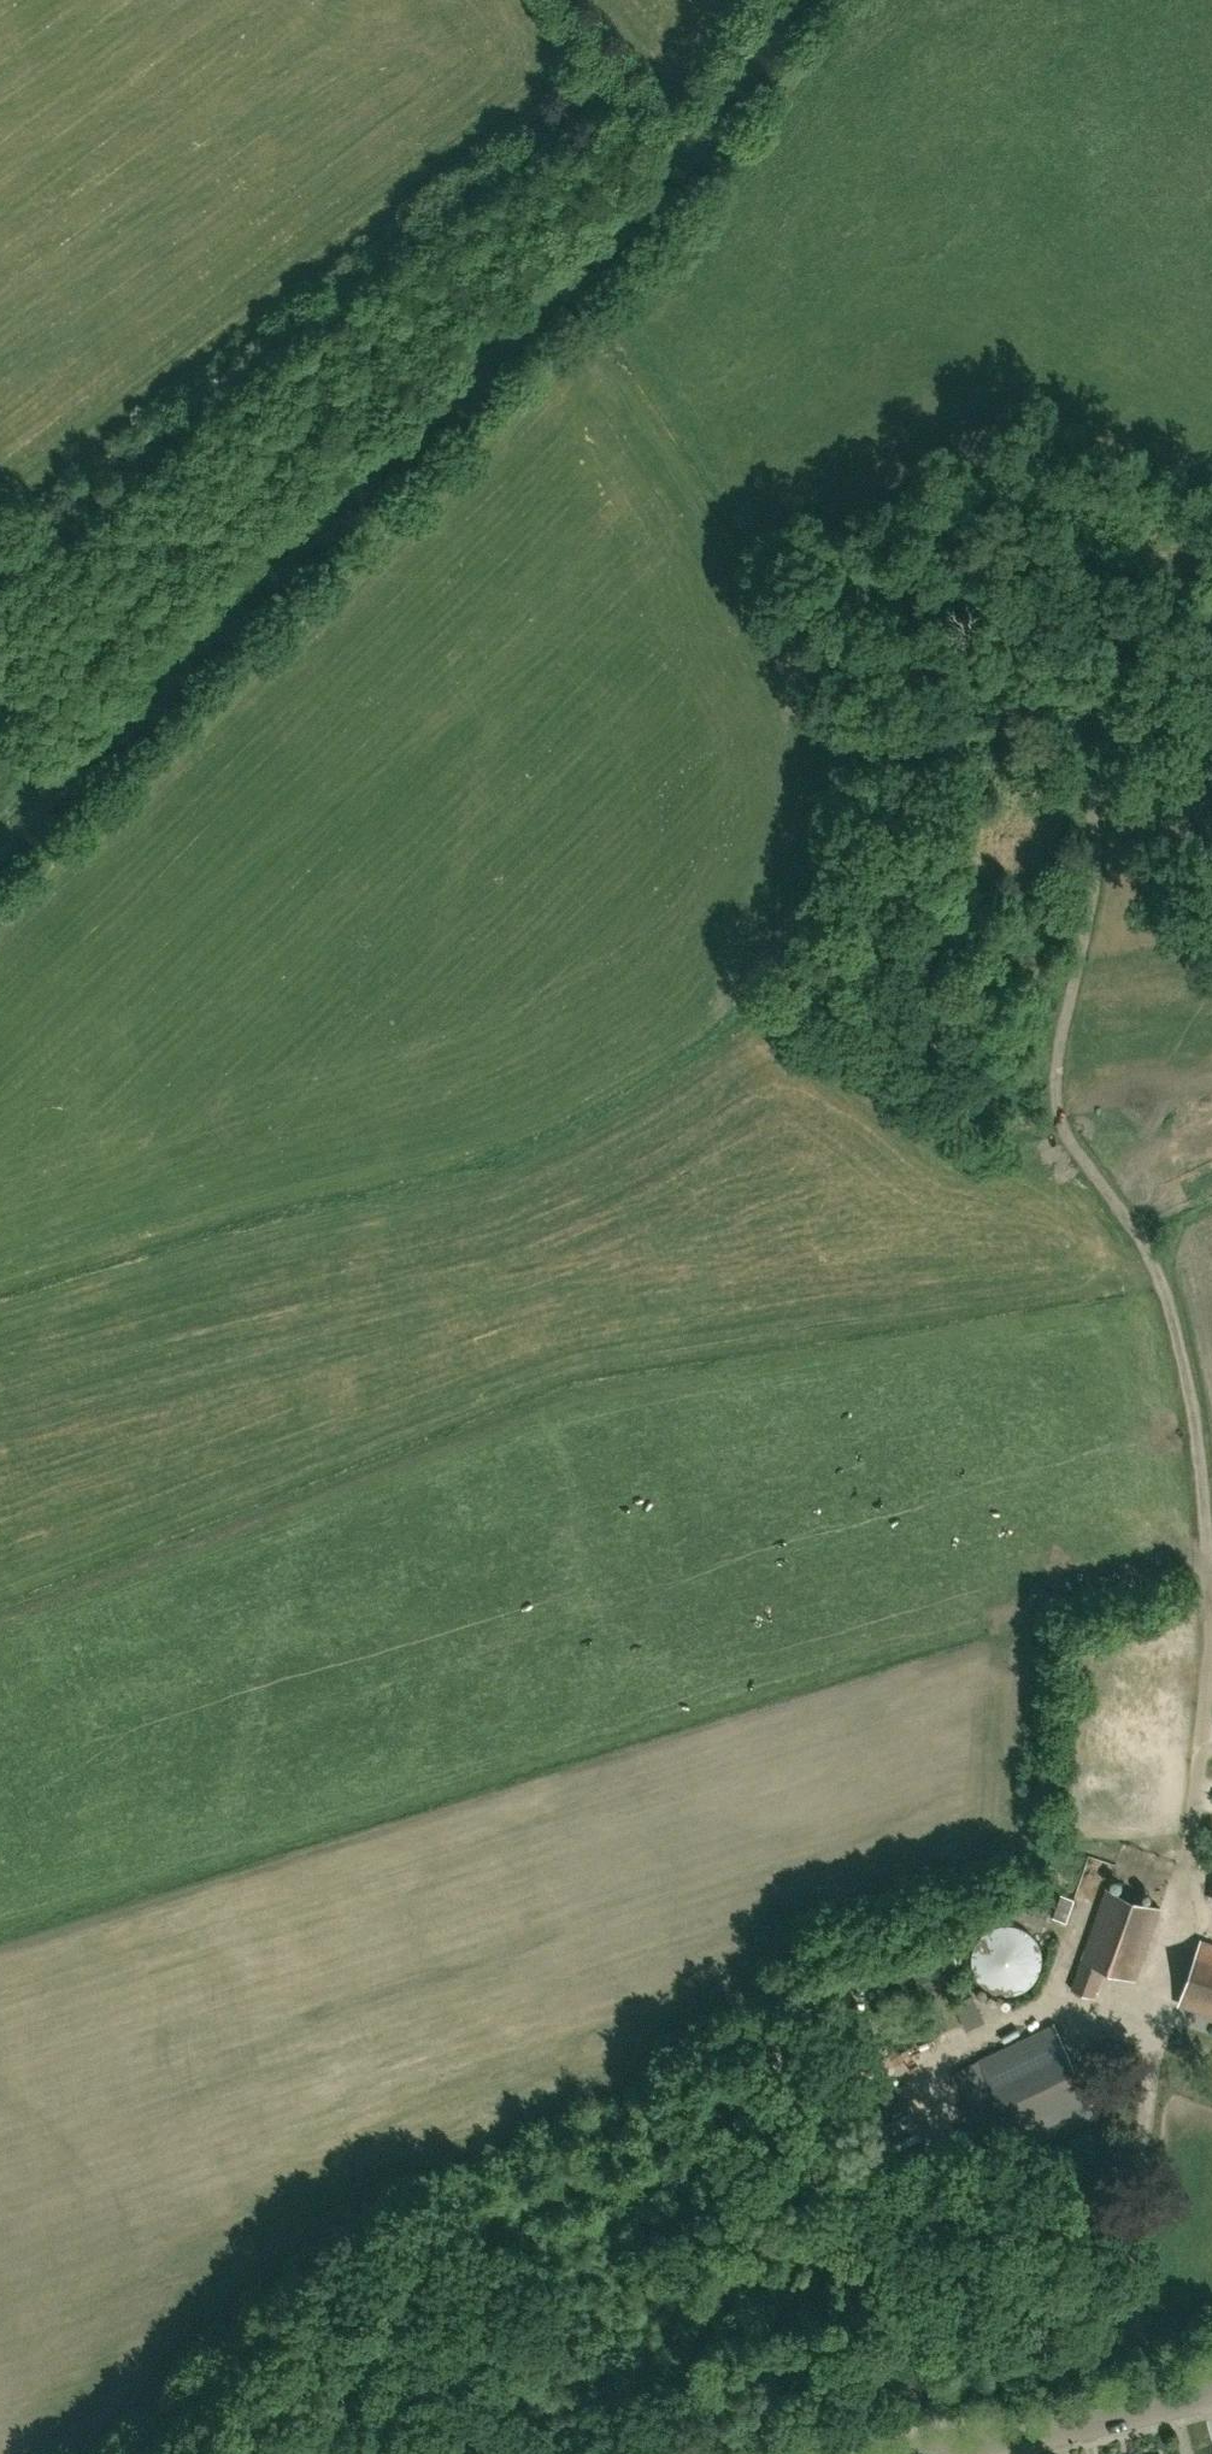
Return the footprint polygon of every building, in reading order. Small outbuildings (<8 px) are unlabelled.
[(1161,1908),(1157,1907),(1107,1890),(1073,1988),(1095,1996),(1105,1969),(1136,1980),(1161,1908)] [(1048,1958),(1049,1951),(1048,1944),(1046,1937),(1042,1930),(1038,1924),(1033,1920),(1026,1916),(1017,1913),(1009,1913),(1005,1913),(996,1916),(988,1920),(982,1925),(978,1931),(975,1938),(973,1946),(972,1953),(974,1960),(976,1967),(981,1975),(986,1980),(993,1985),(999,1987),(1005,1989),(1013,1989),(1021,1988),(1027,1986),(1033,1982),(1038,1978),(1043,1972),(1046,1967),(1048,1958)] [(927,1938),(914,1943),(906,1946),(918,1978),(939,1970),(927,1939),(927,1938)] [(1199,1958),(1182,2007),(1211,2017),(1211,1945),(1204,1943),(1199,1958)] [(987,2020),(974,1993),(954,2003),(966,2030),(987,2020)] [(1016,2138),(1090,2100),(1053,2023),(980,2057),(1016,2138)]
